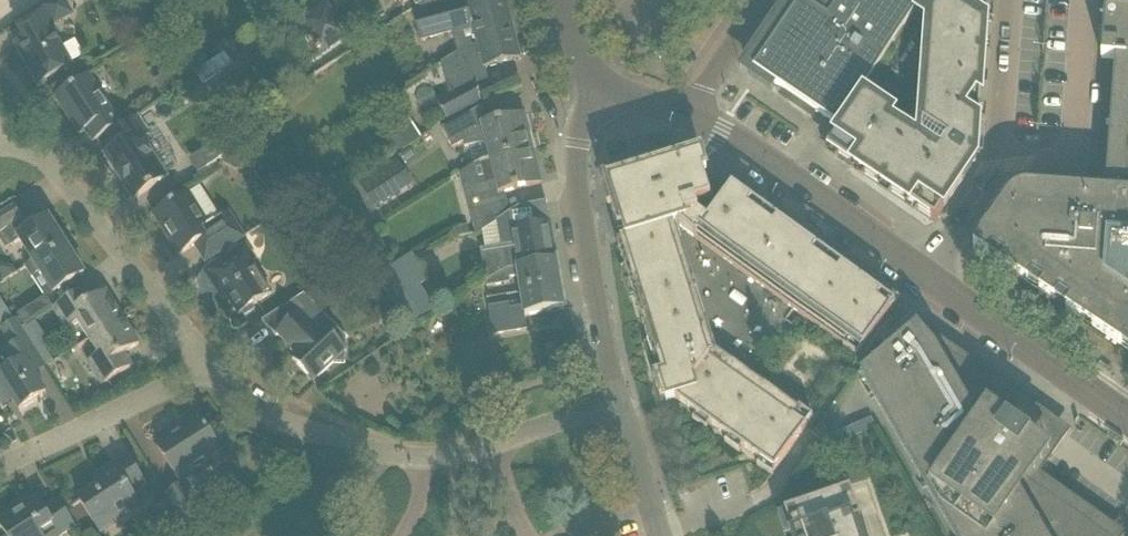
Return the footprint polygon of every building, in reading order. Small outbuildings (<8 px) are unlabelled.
[(55,26),(74,15),(66,0),(56,0),(44,7),(55,26)] [(336,12),(349,4),(347,0),(329,0),(336,12)] [(478,42),(513,32),(512,25),(505,0),(470,0),(446,6),(444,0),(425,0),(418,4),(420,14),(415,15),(422,39),(473,25),(476,35),(478,42)] [(789,94),(787,97),(806,110),(808,107),(837,127),(837,126),(840,128),(925,0),(801,0),(753,70),(750,76),(771,91),(775,85),(789,94)] [(840,128),(831,141),(833,142),(828,149),(853,166),(851,168),(934,223),(935,224),(976,162),(988,0),(925,0),(840,128)] [(1118,9),(1105,8),(1101,58),(1115,59),(1108,157),(1104,204),(1027,199),(991,252),(1127,343),(1127,0),(1119,0),(1118,9)] [(321,1),(292,20),(300,32),(294,36),(305,53),(311,49),(319,62),(348,43),(343,36),(347,34),(329,6),(325,8),(321,1)] [(55,31),(54,30),(43,11),(17,26),(25,38),(16,43),(39,83),(69,66),(51,34),(55,31)] [(513,32),(478,42),(453,57),(462,88),(463,92),(439,104),(448,121),(482,102),(476,84),(488,81),(485,69),(499,65),(521,60),(513,32)] [(87,78),(75,86),(55,98),(79,135),(85,131),(92,142),(122,123),(113,109),(109,112),(87,78)] [(464,143),(465,149),(487,144),(491,160),(532,150),(523,115),(474,128),(467,117),(443,130),(453,149),(464,143)] [(138,117),(127,124),(108,136),(115,148),(104,155),(133,200),(167,177),(141,137),(148,133),(138,117)] [(395,156),(422,139),(409,119),(383,135),(395,156)] [(223,140),(211,148),(219,160),(222,159),(231,152),(223,140)] [(476,236),(497,223),(501,219),(495,196),(541,184),(532,150),(491,160),(475,164),(480,187),(465,191),(468,201),(476,236)] [(231,152),(222,159),(223,164),(236,171),(243,159),(231,152)] [(707,190),(702,172),(699,173),(693,154),(605,181),(610,197),(608,198),(618,230),(623,228),(626,240),(617,243),(657,372),(652,374),(660,398),(665,397),(667,401),(675,399),(775,471),(807,428),(820,410),(756,364),(782,327),(789,332),(793,326),(786,321),(794,311),(845,347),(850,340),(863,350),(882,324),(895,306),(798,236),(732,188),(728,193),(722,188),(721,185),(715,187),(707,190)] [(405,173),(397,158),(358,184),(366,198),(405,173)] [(188,192),(172,203),(153,215),(179,254),(195,244),(205,259),(243,235),(228,211),(208,224),(188,192)] [(520,208),(501,219),(497,223),(501,248),(481,251),(483,260),(481,261),(485,282),(506,269),(557,260),(547,204),(520,208)] [(6,233),(14,246),(21,242),(37,266),(66,247),(48,219),(39,225),(33,216),(24,222),(14,207),(0,217),(0,237),(6,233)] [(276,220),(272,225),(274,232),(283,238),(290,236),(293,231),(292,224),(282,218),(276,220)] [(456,229),(459,238),(471,235),(469,225),(456,229)] [(238,315),(257,302),(272,292),(253,263),(256,261),(245,244),(204,271),(214,286),(217,284),(238,315)] [(37,266),(29,271),(34,278),(41,273),(55,294),(85,275),(66,247),(37,266)] [(380,274),(399,302),(414,324),(431,312),(416,290),(429,280),(411,254),(380,274)] [(506,269),(485,282),(486,288),(509,284),(509,279),(517,278),(519,292),(561,285),(557,261),(557,260),(506,269)] [(6,283),(18,275),(14,268),(3,266),(0,268),(0,274),(6,283)] [(561,285),(519,292),(522,307),(509,309),(508,305),(488,308),(493,336),(527,330),(525,316),(565,309),(561,285)] [(79,322),(90,340),(123,318),(106,292),(90,302),(84,292),(54,311),(67,330),(79,322)] [(280,308),(262,320),(276,336),(278,334),(302,358),(297,363),(307,374),(312,369),(319,376),(331,363),(345,364),(346,339),(302,294),(295,299),(280,308)] [(26,328),(54,311),(46,298),(18,316),(26,328)] [(392,311),(387,310),(381,314),(381,320),(384,325),(391,325),(395,321),(395,315),(392,311)] [(101,356),(89,364),(103,386),(132,367),(124,354),(140,344),(123,318),(90,340),(101,356)] [(21,411),(46,394),(34,377),(46,369),(45,368),(38,356),(26,339),(27,338),(16,320),(0,329),(0,331),(11,349),(3,354),(0,349),(0,380),(21,411)] [(1028,480),(1020,467),(1044,433),(1014,412),(992,442),(975,430),(1003,389),(917,328),(862,376),(864,378),(956,535),(1106,535),(1028,480)] [(45,351),(38,356),(45,368),(53,363),(45,351)] [(3,408),(9,404),(0,390),(0,405),(3,408)] [(179,479),(203,463),(222,451),(202,420),(172,439),(170,435),(156,444),(179,479)] [(827,446),(817,461),(825,467),(835,452),(827,446)] [(102,535),(141,510),(133,497),(147,488),(129,458),(102,476),(106,483),(79,500),(102,535)] [(210,519),(209,518),(187,483),(167,496),(190,532),(210,519)] [(851,490),(850,489),(793,509),(800,531),(792,534),(793,535),(857,535),(843,493),(851,490)] [(7,535),(51,535),(57,532),(60,535),(64,535),(76,528),(59,503),(45,512),(38,500),(0,524),(0,525),(7,535)]
